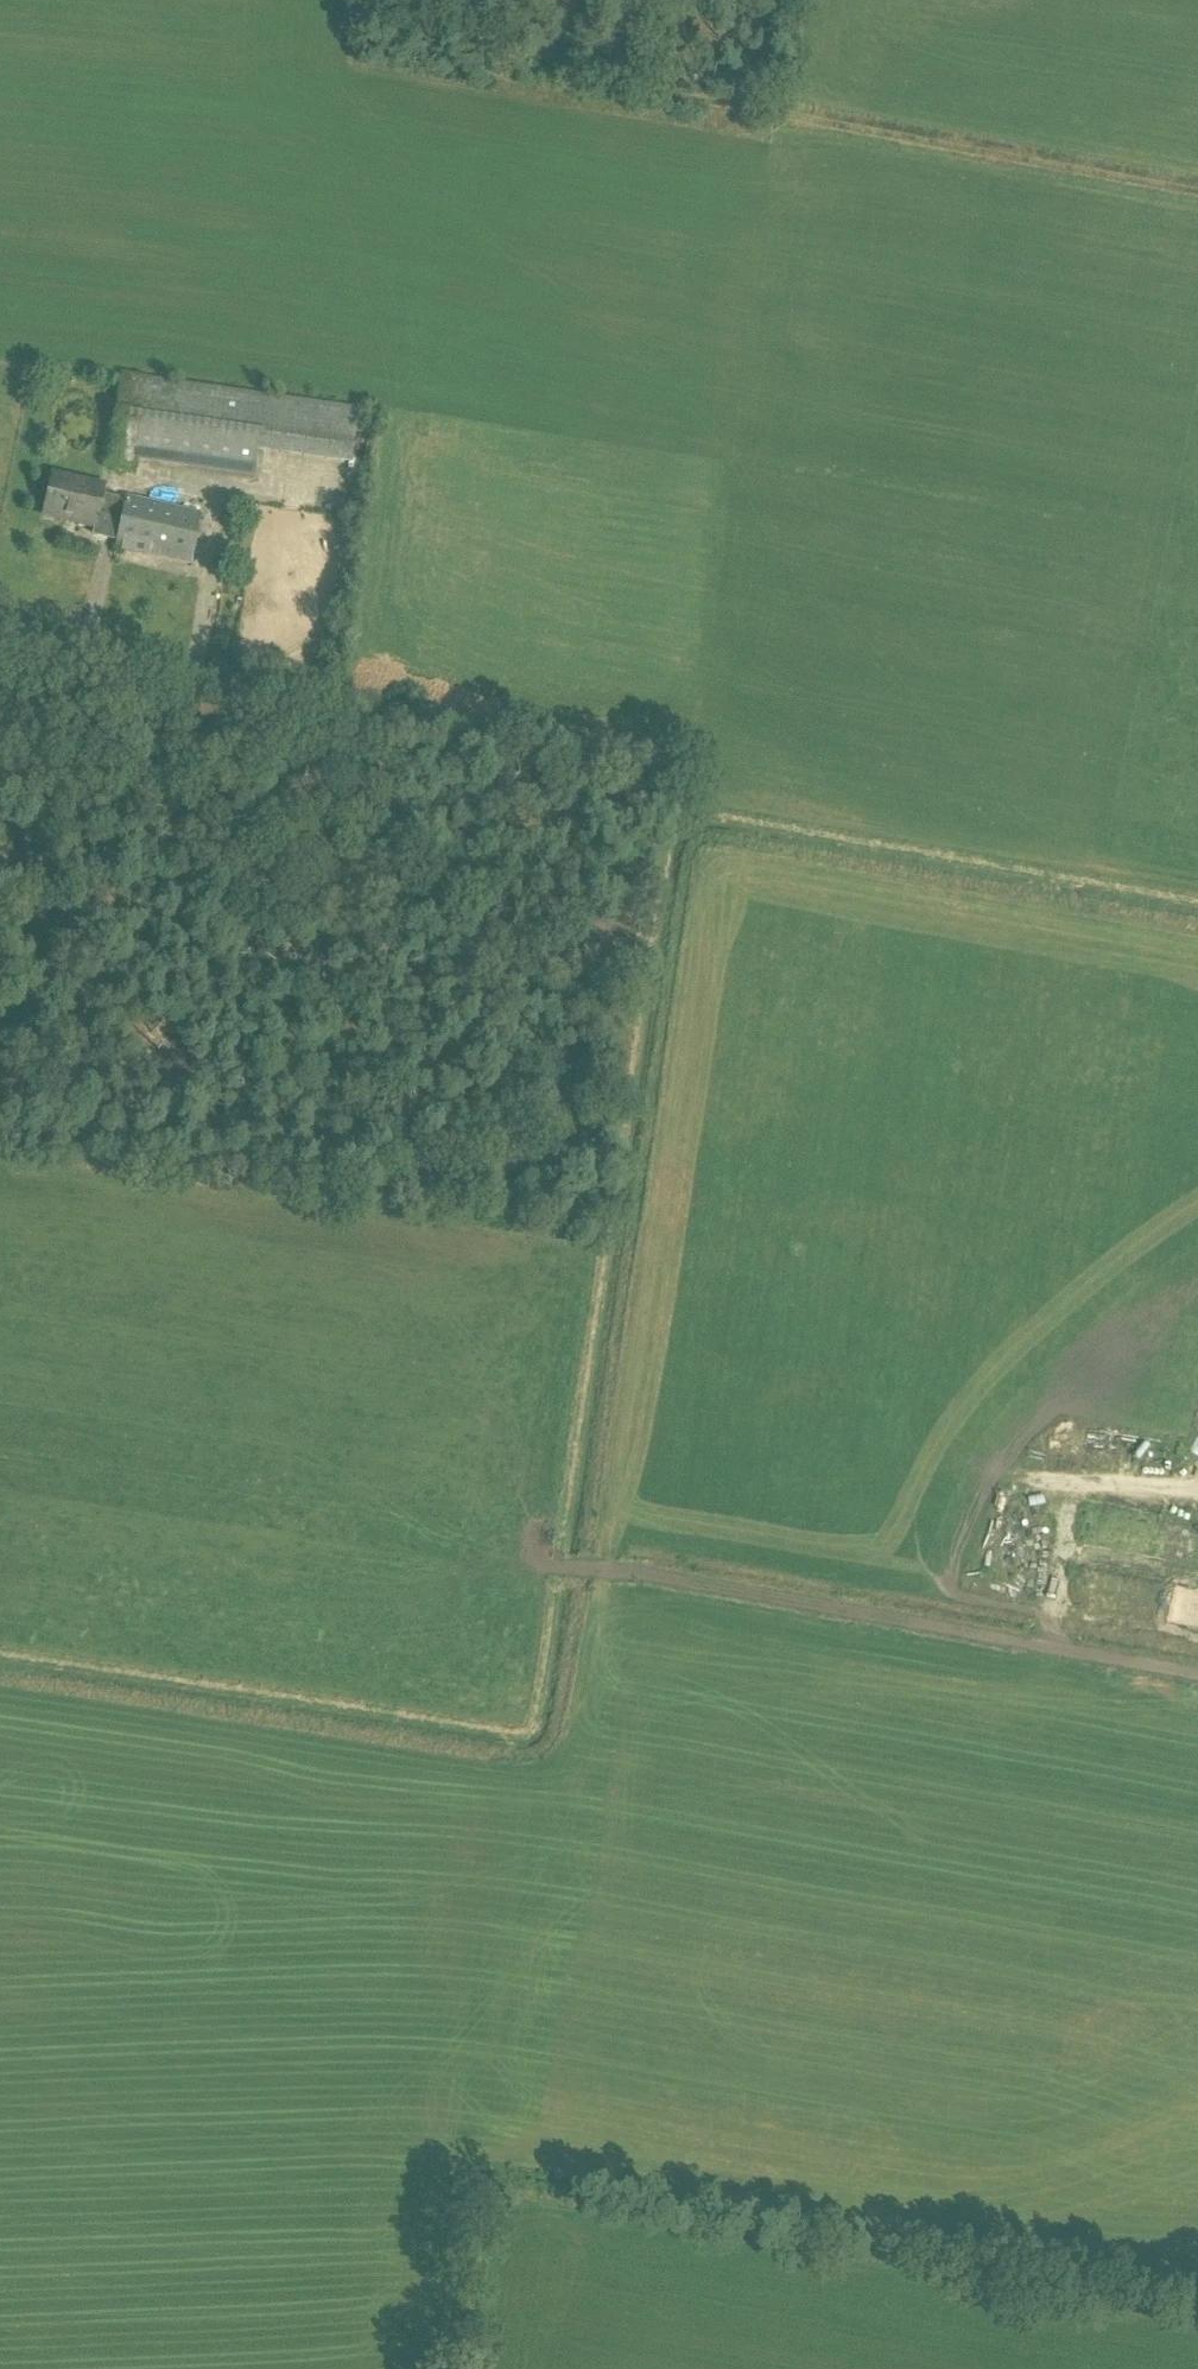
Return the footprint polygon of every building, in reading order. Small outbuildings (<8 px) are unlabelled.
[(351,466),(359,408),(121,374),(108,461),(139,466),(140,460),(255,477),(258,452),(351,466)] [(125,499),(103,495),(105,487),(52,475),(43,516),(95,528),(98,516),(121,520),(114,549),(191,567),(201,514),(126,497),(125,499)] [(1089,1566),(1088,1583),(1105,1585),(1106,1567),(1089,1566)]
